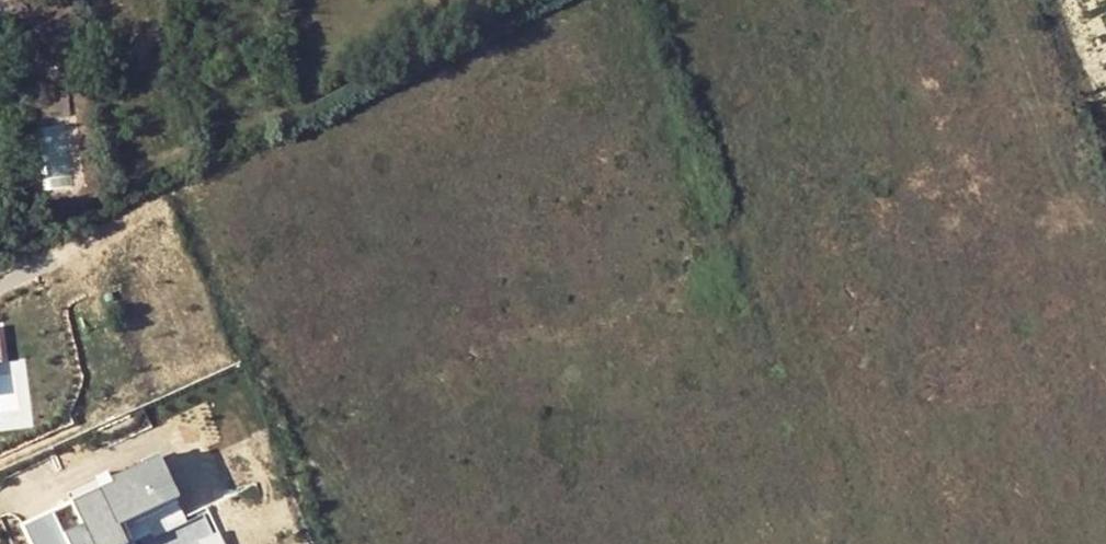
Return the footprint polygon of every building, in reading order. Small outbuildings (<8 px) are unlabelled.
[(31,99),(35,121),(71,116),(68,93),(31,99)] [(155,459),(110,480),(111,483),(71,502),(82,525),(63,534),(68,543),(124,543),(184,516),(155,459)] [(71,502),(53,511),(63,534),(82,525),(71,502)] [(207,543),(224,543),(219,532),(205,538),(207,543)]
